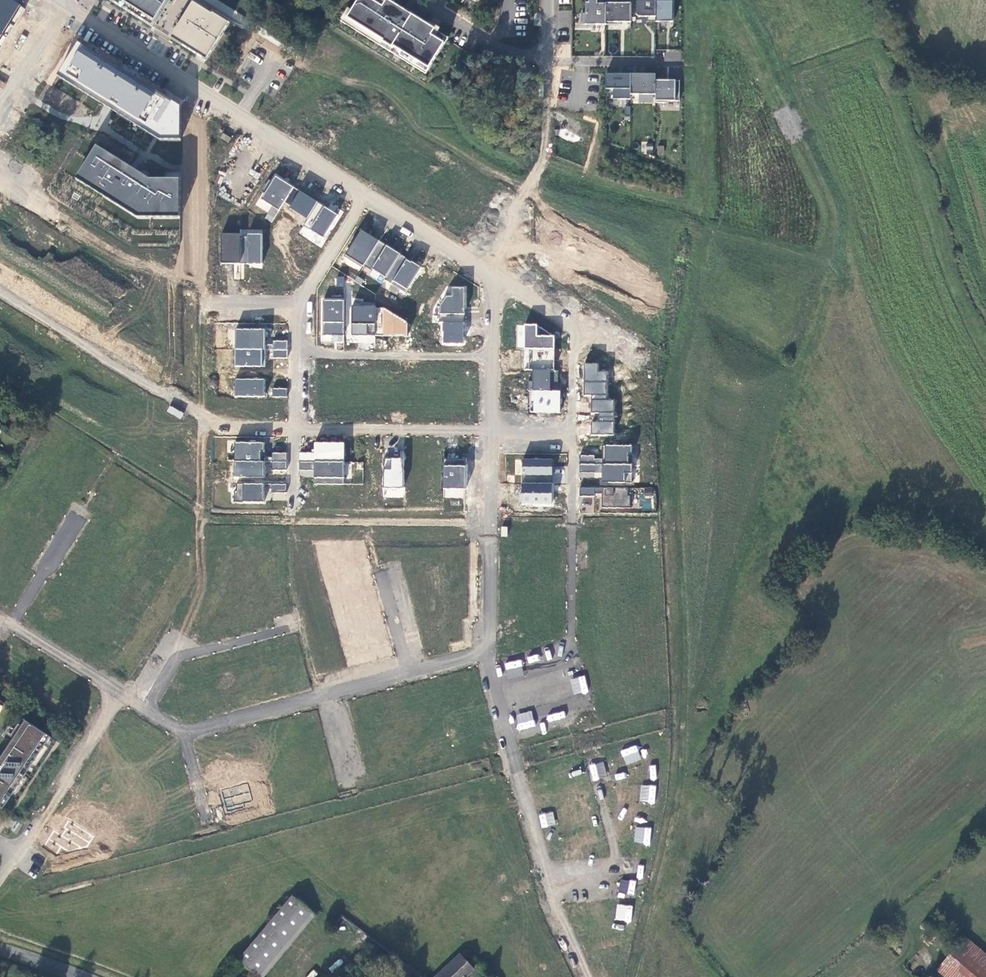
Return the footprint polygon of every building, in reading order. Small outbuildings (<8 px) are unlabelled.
[(26,8),(14,0),(0,0),(0,50),(26,8)] [(206,61),(229,25),(190,0),(109,0),(206,61)] [(429,69),(444,44),(431,36),(435,30),(387,1),(383,8),(370,0),(359,0),(347,19),(383,41),(382,42),(392,48),(393,47),(429,69)] [(606,25),(606,5),(597,5),(597,0),(585,0),(585,14),(582,14),(582,25),(606,25)] [(606,25),(621,26),(621,20),(631,20),(631,0),(606,0),(606,5),(606,25)] [(636,15),(638,18),(647,18),(647,23),(656,23),(656,1),(656,0),(636,0),(636,15)] [(656,23),(673,23),(673,2),(656,1),(656,23)] [(80,46),(59,77),(103,104),(108,107),(157,136),(161,139),(184,140),(185,108),(129,75),(80,46)] [(664,61),(680,61),(681,50),(664,50),(664,61)] [(630,96),(630,75),(606,75),(605,90),(613,90),(613,99),(630,99),(630,96)] [(630,96),(655,96),(655,82),(655,75),(646,75),(646,76),(639,76),(639,75),(630,75),(630,96)] [(679,102),(680,82),(655,82),(655,96),(655,104),(666,104),(666,102),(679,102)] [(51,87),(43,101),(61,111),(63,108),(74,114),(81,102),(73,98),(72,99),(51,87)] [(231,138),(223,132),(219,137),(228,143),(231,138)] [(99,148),(76,180),(142,217),(184,218),(184,179),(152,179),(134,169),(99,148)] [(261,200),(279,211),(284,203),(294,188),(276,176),(261,200)] [(294,188),(284,203),(291,207),(290,209),(308,220),(318,203),(294,188)] [(308,220),(304,226),(324,239),(338,216),(318,203),(308,220)] [(346,256),(364,267),(364,266),(379,241),(361,230),(346,256)] [(221,264),(240,264),(240,237),(240,234),(221,234),(221,264)] [(240,237),(240,264),(262,265),(263,238),(263,235),(248,235),(248,237),(240,237)] [(263,238),(262,265),(280,265),(280,245),(272,245),(272,238),(263,238)] [(379,241),(364,266),(372,271),(373,270),(386,278),(401,255),(392,249),(391,250),(386,247),(387,246),(379,241)] [(386,278),(385,280),(406,293),(409,289),(422,268),(412,262),(411,263),(407,260),(408,259),(401,255),(386,278)] [(438,278),(422,268),(409,289),(424,299),(438,278)] [(335,277),(336,287),(344,286),(344,276),(335,277)] [(440,307),(440,323),(443,323),(464,323),(465,323),(465,288),(452,288),(452,297),(446,297),(440,307)] [(323,336),(344,336),(344,301),(323,301),(323,336)] [(368,325),(376,325),(376,309),(376,305),(362,305),(362,307),(352,307),(352,336),(368,336),(368,325)] [(376,325),(375,336),(408,336),(408,324),(384,309),(376,309),(376,325)] [(463,344),(464,323),(443,323),(443,332),(444,332),(444,344),(463,344)] [(525,326),(525,350),(555,350),(555,340),(552,340),(552,335),(537,326),(525,326)] [(236,329),(235,349),(265,350),(273,350),(288,350),(288,341),(273,341),(273,347),(265,347),(266,330),(255,330),(255,332),(251,332),(251,330),(236,329)] [(265,367),(265,350),(235,349),(235,367),(265,367)] [(270,358),(288,359),(288,350),(273,350),(273,358),(270,358)] [(525,350),(524,371),(535,371),(554,371),(554,370),(552,370),(552,360),(554,360),(555,350),(525,350)] [(598,363),(584,363),(584,382),(606,383),(607,371),(598,371),(598,363)] [(531,382),(530,392),(560,392),(561,371),(554,371),(535,371),(535,382),(531,382)] [(235,379),(235,396),(287,398),(288,389),(272,388),(272,393),(265,393),(265,380),(235,379)] [(606,383),(584,382),(583,394),(592,395),(606,395),(606,383)] [(560,392),(530,392),(530,413),(556,413),(560,413),(560,392)] [(287,398),(235,396),(234,413),(265,413),(265,403),(272,403),(272,407),(287,408),(287,398)] [(605,400),(591,399),(591,413),(598,413),(613,413),(613,400),(605,400)] [(184,414),(170,407),(167,412),(181,419),(184,414)] [(613,422),(598,422),(591,422),(591,434),(612,434),(613,422)] [(299,462),(345,463),(345,442),(315,442),(315,453),(299,453),(299,462)] [(235,443),(234,461),(264,462),(272,462),(287,462),(287,453),(272,453),(272,458),(264,458),(265,443),(235,443)] [(580,464),(632,465),(632,446),(602,446),(602,454),(605,454),(605,459),(602,459),(595,459),(595,456),(580,456),(580,464)] [(444,452),(443,489),(466,490),(466,460),(444,459),(444,452)] [(384,459),(383,489),(404,489),(404,459),(384,459)] [(423,459),(404,459),(404,489),(423,489),(423,459)] [(523,460),(522,484),(552,484),(552,460),(523,460)] [(264,478),(264,462),(234,461),(234,478),(264,478)] [(272,470),(287,471),(287,462),(272,462),(272,470)] [(299,462),(299,471),(317,471),(317,484),(314,484),(344,485),(345,463),(299,462)] [(580,464),(580,473),(595,473),(595,470),(602,470),(602,483),(632,484),(632,465),(580,464)] [(272,493),(287,493),(287,484),(236,484),(236,492),(234,492),(234,503),(264,503),(264,488),(272,488),(272,493)] [(552,505),(552,484),(522,484),(522,505),(552,505)] [(580,488),(579,497),(594,497),(595,494),(602,494),(602,508),(630,509),(630,496),(628,496),(628,489),(580,488)] [(0,576),(0,594),(8,581),(0,576)] [(505,662),(507,677),(523,675),(521,660),(505,662)] [(47,734),(26,721),(0,760),(0,805),(47,734)] [(636,745),(621,750),(625,765),(641,760),(636,745)] [(219,763),(227,790),(246,784),(238,758),(219,763)] [(227,790),(222,791),(228,811),(244,807),(243,803),(252,801),(248,783),(246,784),(227,790)] [(656,786),(641,784),(639,801),(654,802),(656,786)] [(77,800),(65,819),(82,830),(94,810),(77,800)] [(541,827),(555,825),(553,811),(538,814),(541,827)] [(65,819),(62,818),(55,830),(50,828),(45,835),(59,845),(72,841),(70,838),(77,836),(82,830),(65,819)] [(650,844),(651,827),(635,826),(634,843),(650,844)] [(288,897),(237,960),(259,976),(262,976),(312,917),(288,897)] [(985,972),(985,953),(964,936),(936,970),(944,976),(982,976),(985,972)] [(473,970),(459,954),(434,976),(465,976),(473,970)] [(318,973),(312,969),(306,976),(314,976),(318,973)]
